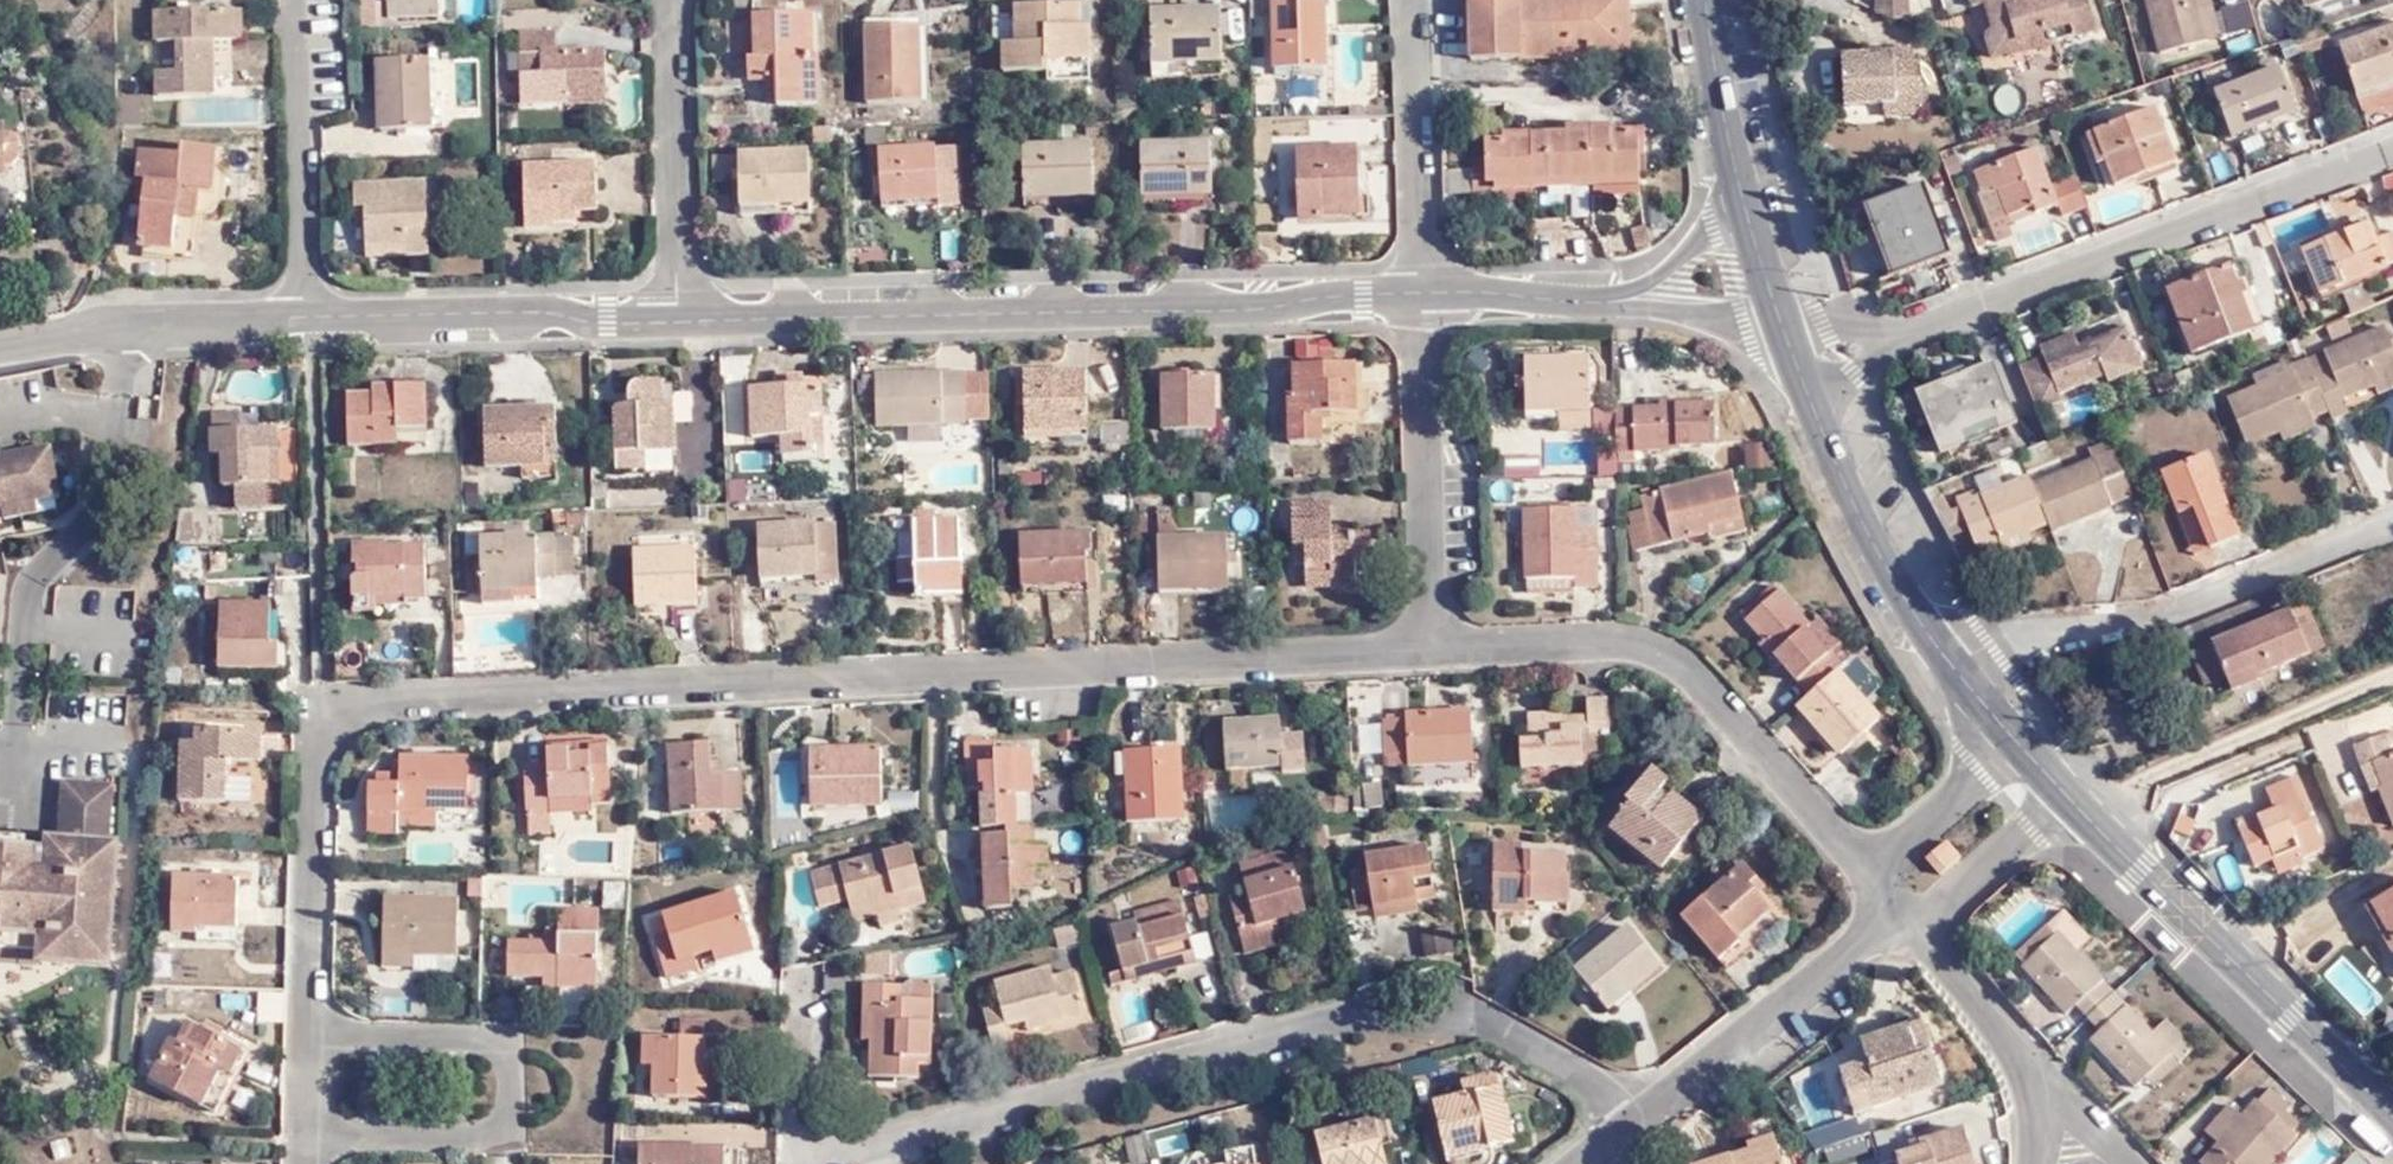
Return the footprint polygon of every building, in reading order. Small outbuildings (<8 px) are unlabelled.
[(391,26),(445,24),(444,0),(390,0),(391,26)] [(1282,73),(1331,71),(1329,0),(1280,0),(1282,73)] [(1478,49),(1634,45),(1633,0),(1477,0),(1478,49)] [(1870,6),(1884,13),(1906,12),(1905,0),(1870,0),(1870,6)] [(1954,9),(1976,4),(1991,1),(1997,28),(1992,32),(1998,53),(2022,48),(2023,50),(2061,40),(2060,38),(2101,28),(2093,0),(1952,0),(1954,9)] [(2210,38),(2201,0),(2153,0),(2167,50),(2210,38)] [(2210,38),(2221,35),(2212,0),(2201,0),(2210,38)] [(2303,11),(2340,0),(2300,0),(2303,11)] [(2321,31),(2329,29),(2387,11),(2392,10),(2392,0),(2385,0),(2383,0),(2318,20),(2321,31)] [(1087,4),(1022,5),(1024,44),(1010,45),(1010,74),(1056,73),(1056,62),(1097,59),(1098,25),(1087,26),(1087,4)] [(1010,45),(1024,44),(1022,5),(1001,6),(1002,45),(1010,45)] [(1156,23),(1156,59),(1162,59),(1162,74),(1224,72),(1223,58),(1225,58),(1225,7),(1156,9),(1156,23)] [(235,40),(244,40),(244,10),(158,11),(159,41),(179,40),(181,71),(159,73),(160,96),(216,96),(216,78),(236,78),(235,40)] [(754,58),(754,81),(785,82),(785,108),(818,108),(819,68),(828,67),(829,20),(764,21),(764,28),(736,28),(735,53),(765,52),(765,58),(754,58)] [(872,29),(875,106),(927,106),(925,28),(872,29)] [(2297,38),(2305,58),(2335,45),(2329,29),(2321,31),(2297,38)] [(2347,49),(2362,94),(2392,82),(2392,31),(2347,49)] [(575,94),(613,93),(612,55),(563,54),(563,38),(530,38),(530,62),(531,78),(530,106),(574,107),(575,94)] [(1891,100),(1918,99),(1917,77),(1906,47),(1888,47),(1888,54),(1868,55),(1868,53),(1837,54),(1841,105),(1879,104),(1890,104),(1891,100)] [(2217,94),(2236,137),(2299,112),(2281,67),(2217,94)] [(383,70),(385,133),(435,132),(433,70),(383,70)] [(614,110),(613,93),(575,94),(574,107),(574,111),(614,110)] [(1920,111),(1918,99),(1891,100),(1890,104),(1879,104),(1879,115),(1920,111)] [(2092,135),(2114,187),(2174,162),(2153,110),(2092,135)] [(1584,130),(1578,130),(1578,181),(1655,178),(1654,148),(1659,148),(1660,133),(1626,134),(1625,128),(1605,129),(1602,137),(1584,136),(1584,130)] [(1533,183),(1578,181),(1578,130),(1557,131),(1556,137),(1541,138),(1541,142),(1520,142),(1520,137),(1499,137),(1498,155),(1486,156),(1488,202),(1509,201),(1534,201),(1533,183)] [(3,137),(3,131),(0,131),(0,178),(4,177),(4,169),(7,168),(10,167),(12,165),(14,163),(15,161),(16,158),(17,155),(17,153),(17,150),(16,147),(15,144),(13,142),(11,140),(8,139),(6,137),(3,137)] [(150,249),(200,255),(207,209),(216,203),(216,196),(225,197),(229,173),(224,170),(224,164),(215,160),(218,142),(180,137),(178,149),(144,145),(138,179),(150,182),(139,242),(151,244),(150,249)] [(1150,149),(1151,195),(1217,194),(1216,146),(1150,149)] [(1028,150),(1029,197),(1101,195),(1101,148),(1028,150)] [(2052,186),(2037,150),(1973,175),(1979,194),(1997,188),(2006,214),(2031,204),(2034,210),(2057,199),(2052,186)] [(1306,221),(1330,220),(1330,211),(1363,209),(1362,151),(1305,152),(1306,221)] [(945,155),(888,156),(889,203),(946,201),(946,207),(967,207),(966,155),(945,155)] [(747,161),(748,209),(817,207),(815,159),(747,161)] [(1260,164),(1261,199),(1282,199),(1281,173),(1280,168),(1276,164),(1260,164)] [(537,234),(591,234),(591,218),(614,218),(613,169),(536,169),(537,234)] [(2057,199),(2064,218),(2087,208),(2075,177),(2052,186),(2057,199)] [(1866,207),(1893,279),(1945,258),(1918,187),(1866,207)] [(2007,217),(2006,214),(1997,188),(1979,194),(1989,223),(1996,244),(2013,238),(2007,217)] [(373,258),(410,258),(410,247),(435,247),(433,196),(361,198),(360,222),(373,223),(373,258)] [(2313,253),(2330,298),(2388,276),(2391,282),(2392,281),(2392,243),(2390,244),(2384,225),(2334,244),(2313,253)] [(2310,246),(2313,253),(2334,244),(2331,237),(2310,246)] [(435,258),(435,247),(410,247),(410,258),(435,258)] [(2170,296),(2194,361),(2254,337),(2267,332),(2244,268),(2170,296)] [(48,298),(49,314),(65,311),(62,296),(48,298)] [(2379,386),(2392,380),(2392,337),(2389,328),(2329,354),(2334,365),(2316,372),(2312,359),(2295,366),(2297,372),(2262,387),(2234,399),(2252,444),(2279,433),(2317,417),(2331,411),(2337,417),(2353,412),(2348,399),(2379,386)] [(2027,373),(2027,374),(2043,417),(2062,410),(2060,402),(2111,385),(2115,398),(2150,386),(2135,342),(2132,333),(2086,349),(2082,340),(2046,352),(2049,365),(2027,373)] [(1587,360),(1523,362),(1524,412),(1588,408),(1587,360)] [(2297,372),(2295,366),(2293,361),(2257,376),(2262,387),(2297,372)] [(1986,365),(1924,390),(1949,453),(2010,429),(1986,365)] [(1289,399),(1292,447),(1323,446),(1322,419),(1355,417),(1354,368),(1295,370),(1295,398),(1289,399)] [(302,371),(287,372),(288,383),(302,382),(302,371)] [(1216,376),(1163,376),(1164,431),(1178,431),(1177,453),(1210,455),(1210,431),(1216,431),(1216,376)] [(1084,377),(1013,379),(1014,412),(1021,412),(1022,435),(1086,432),(1084,377)] [(873,383),(874,434),(939,432),(939,427),(963,426),(962,400),(962,380),(873,383)] [(2379,386),(2384,395),(2392,391),(2392,380),(2379,386)] [(782,382),(783,394),(800,393),(799,382),(782,382)] [(614,481),(647,479),(648,463),(680,463),(678,413),(667,413),(666,388),(641,390),(638,389),(636,390),(634,391),(632,393),(631,394),(630,396),(629,398),(629,401),(628,415),(619,416),(617,416),(616,416),(614,417),(613,419),(612,420),(611,421),(611,423),(611,425),(614,481)] [(746,395),(746,403),(746,445),(775,445),(777,464),(806,463),(806,425),(816,424),(818,393),(800,393),(783,394),(755,395),(746,395)] [(806,425),(806,463),(823,462),(820,393),(818,393),(816,424),(806,425)] [(1124,492),(1134,492),(1130,397),(1121,398),(1122,432),(1101,432),(1102,454),(1106,454),(1107,461),(1120,460),(1124,492)] [(1615,407),(1618,450),(1618,459),(1634,458),(1634,449),(1680,447),(1683,442),(1716,441),(1713,401),(1680,403),(1679,397),(1659,398),(1659,404),(1615,407)] [(962,400),(963,426),(991,425),(989,399),(962,400)] [(353,417),(353,470),(375,469),(376,457),(400,456),(401,448),(429,446),(429,404),(377,406),(376,415),(353,417)] [(483,474),(543,473),(542,451),(554,451),(553,415),(482,416),(483,474)] [(2320,427),(2317,417),(2279,433),(2284,442),(2320,427)] [(211,424),(210,439),(237,438),(236,423),(211,424)] [(237,438),(210,439),(208,439),(209,463),(219,462),(219,493),(234,494),(235,515),(277,512),(274,438),(237,438)] [(1745,443),(1746,468),(1771,466),(1769,441),(1745,443)] [(554,472),(554,451),(542,451),(543,473),(554,472)] [(1542,472),(1540,451),(1502,454),(1503,475),(1542,472)] [(1948,496),(1935,503),(1954,539),(1976,530),(1983,548),(2005,539),(2007,543),(2011,552),(2038,540),(2035,531),(2053,524),(2057,536),(2119,510),(2118,506),(2138,499),(2120,452),(2037,486),(2033,477),(1966,505),(1966,507),(1956,510),(1948,496)] [(36,511),(60,506),(50,455),(0,465),(0,517),(36,511)] [(2197,509),(2212,549),(2241,536),(2211,455),(2169,472),(2182,515),(2197,509)] [(1712,526),(1745,514),(1731,471),(1651,497),(1650,492),(1643,495),(1647,512),(1633,517),(1636,528),(1631,530),(1640,555),(1714,532),(1712,526)] [(775,497),(774,480),(743,482),(744,499),(775,497)] [(606,484),(590,484),(591,499),(606,499),(606,484)] [(1593,505),(1576,506),(1577,549),(1595,548),(1593,505)] [(1525,510),(1528,578),(1577,576),(1577,585),(1595,585),(1595,548),(1577,549),(1576,506),(1525,510)] [(1164,540),(1163,540),(1165,588),(1234,585),(1232,539),(1183,539),(1182,507),(1163,508),(1164,540)] [(1332,579),(1332,592),(1356,591),(1356,562),(1372,562),(1370,540),(1346,541),(1334,542),(1333,530),(1333,508),(1294,510),(1295,551),(1296,572),(1305,572),(1306,579),(1332,579)] [(2198,554),(2212,549),(2197,509),(2182,515),(2198,554)] [(209,510),(181,512),(177,546),(210,545),(209,510)] [(0,517),(2,529),(38,522),(36,511),(0,517)] [(1749,527),(1745,514),(1712,526),(1714,532),(1715,538),(1749,527)] [(916,536),(901,536),(901,588),(917,588),(918,600),(963,599),(962,523),(939,523),(939,515),(916,515),(916,520),(916,524),(916,536)] [(916,524),(916,520),(893,521),(893,536),(901,536),(916,536),(916,524)] [(1346,530),(1333,530),(1334,542),(1346,541),(1346,530)] [(810,581),(814,581),(815,589),(837,588),(833,531),(756,535),(758,585),(810,581)] [(1088,545),(1087,537),(1019,542),(1021,598),(1093,593),(1091,566),(1084,566),(1083,545),(1088,545)] [(482,545),(484,591),(515,589),(516,589),(538,587),(539,579),(556,578),(555,541),(482,545)] [(357,581),(358,615),(378,615),(381,608),(407,608),(408,601),(426,600),(424,553),(383,554),(382,546),(355,547),(355,566),(361,567),(361,581),(357,581)] [(692,554),(630,556),(631,606),(693,606),(692,554)] [(1577,576),(1528,578),(1530,596),(1578,594),(1577,585),(1577,576)] [(1307,591),(1332,592),(1332,579),(1306,579),(1307,591)] [(539,603),(538,587),(516,589),(516,603),(539,603)] [(516,603),(516,589),(515,589),(484,591),(486,607),(516,606),(516,603)] [(1778,655),(1813,695),(1839,673),(1849,664),(1835,650),(1831,654),(1810,629),(1816,624),(1784,589),(1748,621),(1761,635),(1758,642),(1773,659),(1778,655)] [(2297,613),(2288,617),(2309,659),(2323,653),(2303,611),(2297,613)] [(276,615),(228,614),(224,677),(283,679),(285,653),(275,652),(276,615)] [(2309,659),(2288,617),(2190,660),(2201,689),(2222,679),(2225,686),(2255,673),(2259,681),(2309,659)] [(1822,618),(1816,624),(1810,629),(1831,654),(1835,650),(1849,664),(1859,655),(1843,642),(1822,618)] [(1849,664),(1839,673),(1865,704),(1886,686),(1859,655),(1849,664)] [(1839,673),(1813,695),(1801,706),(1843,753),(1880,721),(1865,704),(1839,673)] [(2260,684),(2259,681),(2255,673),(2225,686),(2230,696),(2260,684)] [(1598,730),(1598,739),(1618,738),(1618,704),(1596,703),(1597,718),(1598,730)] [(1410,759),(1411,782),(1474,780),(1471,714),(1408,714),(1407,722),(1385,722),(1384,759),(1410,759)] [(1571,731),(1572,720),(1572,714),(1537,715),(1537,743),(1530,745),(1531,771),(1591,768),(1590,731),(1571,731)] [(1597,718),(1572,720),(1571,731),(1590,731),(1598,730),(1597,718)] [(1232,771),(1249,770),(1287,769),(1286,737),(1285,721),(1225,724),(1225,731),(1226,764),(1227,771),(1231,771),(1232,771)] [(248,769),(248,737),(203,737),(202,731),(178,732),(178,749),(178,810),(222,810),(223,785),(223,770),(248,769)] [(1226,764),(1225,731),(1205,733),(1207,765),(1221,764),(1226,764)] [(1176,735),(1128,736),(1130,809),(1180,808),(1176,735)] [(1286,737),(1287,769),(1288,775),(1311,774),(1309,736),(1286,737)] [(259,737),(248,737),(248,769),(258,768),(259,737)] [(2377,795),(2392,832),(2392,748),(2389,737),(2347,753),(2357,774),(2370,768),(2380,794),(2377,795)] [(1029,872),(1049,872),(1050,849),(1036,849),(1036,829),(1034,828),(1034,798),(1035,798),(1035,751),(1000,752),(1000,744),(971,743),(971,771),(971,793),(985,793),(986,828),(1008,829),(1008,839),(978,838),(977,861),(984,861),(984,909),(1009,911),(1009,890),(1029,889),(1029,872)] [(680,749),(682,820),(750,816),(750,780),(733,780),(732,767),(718,767),(716,746),(680,749)] [(810,753),(813,808),(889,802),(885,748),(810,753)] [(518,776),(522,829),(547,827),(547,811),(569,810),(590,808),(592,817),(613,815),(610,758),(590,759),(589,766),(569,767),(567,760),(545,762),(545,774),(518,776)] [(372,795),(372,824),(402,824),(402,835),(441,834),(440,820),(465,819),(465,811),(471,809),(470,760),(402,762),(401,784),(378,784),(378,794),(372,795)] [(1207,765),(1205,765),(1206,783),(1216,783),(1216,773),(1221,772),(1221,764),(1207,765)] [(2367,800),(2377,795),(2380,794),(2370,768),(2357,774),(2367,800)] [(1249,795),(1249,770),(1232,771),(1233,796),(1249,795)] [(1656,853),(1672,868),(1706,829),(1676,804),(1671,811),(1663,803),(1672,792),(1656,778),(1625,813),(1629,820),(1614,835),(1632,853),(1637,846),(1651,858),(1656,853)] [(1382,784),(1364,786),(1366,809),(1384,808),(1382,784)] [(2293,855),(2297,865),(2318,856),(2306,827),(2311,824),(2293,784),(2263,797),(2271,817),(2257,823),(2254,819),(2233,828),(2252,872),(2268,865),(2293,855)] [(246,785),(223,785),(222,810),(245,810),(246,785)] [(40,948),(39,959),(39,971),(109,977),(118,853),(109,852),(113,793),(61,789),(56,849),(45,848),(45,858),(0,855),(0,945),(40,948)] [(1348,807),(1312,806),(1312,819),(1347,821),(1348,807)] [(590,808),(569,810),(547,811),(547,827),(569,826),(592,825),(592,817),(590,808)] [(402,835),(402,824),(372,824),(372,843),(403,843),(402,835)] [(549,846),(547,827),(522,829),(523,848),(549,846)] [(1947,838),(1927,859),(1943,876),(1963,855),(1947,838)] [(1662,878),(1672,868),(1656,853),(1651,858),(1637,846),(1632,853),(1662,878)] [(1370,920),(1410,911),(1431,907),(1417,854),(1361,869),(1364,881),(1346,885),(1356,924),(1370,920)] [(1226,902),(1236,945),(1274,935),(1272,929),(1303,921),(1286,855),(1234,870),(1240,898),(1226,902)] [(2299,869),(2297,865),(2293,855),(2268,865),(2273,879),(2299,869)] [(892,912),(895,923),(920,914),(905,856),(805,885),(813,918),(841,911),(845,924),(869,918),(892,912)] [(1516,857),(1486,858),(1485,928),(1506,927),(1506,921),(1561,918),(1562,893),(1553,892),(1553,870),(1516,869),(1516,857)] [(799,873),(798,860),(784,864),(784,875),(799,873)] [(1686,926),(1721,969),(1743,951),(1738,946),(1772,918),(1750,892),(1759,884),(1748,871),(1686,926)] [(1049,889),(1049,872),(1029,872),(1029,889),(1049,889)] [(2366,896),(2387,939),(2392,936),(2392,883),(2366,896)] [(195,937),(237,937),(238,888),(226,888),(169,886),(168,937),(173,937),(195,937)] [(708,960),(747,949),(731,901),(659,923),(666,943),(674,970),(689,966),(708,960)] [(2063,905),(2047,921),(2058,933),(2074,950),(2091,933),(2063,905)] [(1192,930),(1203,927),(1198,908),(1187,911),(1192,930)] [(389,909),(388,963),(414,964),(458,964),(459,910),(389,909)] [(1413,923),(1410,911),(1370,920),(1373,932),(1413,923)] [(898,933),(895,923),(892,912),(869,918),(872,929),(875,940),(898,933)] [(1148,974),(1150,985),(1189,976),(1173,914),(1127,925),(1129,933),(1109,938),(1118,981),(1148,974)] [(872,929),(869,918),(845,924),(848,936),(872,929)] [(1743,951),(1721,969),(1728,977),(1783,931),(1772,918),(1738,946),(1743,951)] [(2015,953),(2025,964),(2058,933),(2047,921),(2015,953)] [(560,1000),(594,1003),(596,1003),(600,925),(563,923),(562,941),(549,940),(548,956),(509,953),(508,986),(548,990),(561,991),(560,1000)] [(1425,958),(1459,954),(1456,928),(1422,933),(1425,958)] [(1579,973),(1611,1015),(1664,974),(1631,933),(1579,973)] [(2077,1003),(2090,1016),(2107,1001),(2115,994),(2116,993),(2074,950),(2058,933),(2025,964),(2022,967),(2067,1013),(2077,1003)] [(1277,948),(1274,935),(1236,945),(1239,958),(1277,948)] [(237,950),(237,937),(195,937),(194,951),(237,950)] [(692,977),(689,966),(674,970),(666,943),(650,948),(663,986),(692,977)] [(39,959),(40,948),(0,945),(0,956),(39,959)] [(750,959),(747,949),(708,960),(711,970),(750,959)] [(2324,970),(2361,1017),(2383,1000),(2345,953),(2324,970)] [(414,982),(414,964),(388,963),(388,981),(414,982)] [(458,964),(414,964),(414,982),(413,990),(458,991),(458,964)] [(876,971),(876,995),(887,996),(887,971),(876,971)] [(1107,997),(1150,985),(1148,974),(1118,981),(1104,985),(1107,997)] [(999,1040),(1015,1036),(1036,1030),(1039,1041),(1076,1029),(1063,986),(1045,991),(1042,982),(987,998),(993,1017),(974,1023),(985,1064),(1003,1059),(999,1040)] [(548,999),(560,1000),(561,991),(548,990),(548,999)] [(1118,999),(1128,1040),(1154,1033),(1144,993),(1118,999)] [(2137,1086),(2149,1075),(2174,1052),(2154,1031),(2116,993),(2115,994),(2107,1001),(2090,1016),(2102,1030),(2093,1040),(2137,1086)] [(900,998),(898,1018),(923,1019),(924,1000),(900,998)] [(594,1022),(594,1003),(560,1000),(560,1018),(594,1022)] [(923,1019),(898,1018),(891,1018),(892,1005),(855,1003),(853,1035),(861,1037),(860,1060),(858,1093),(903,1098),(905,1083),(920,1083),(923,1019)] [(1908,1031),(1864,1048),(1867,1058),(1841,1067),(1855,1110),(1944,1082),(1921,1013),(1917,1008),(1911,1008),(1902,1011),(1904,1020),(1908,1031)] [(2169,1016),(2154,1031),(2174,1052),(2149,1075),(2160,1084),(2194,1044),(2169,1016)] [(1861,1037),(1864,1048),(1908,1031),(1904,1020),(1861,1037)] [(1018,1046),(1039,1041),(1036,1030),(1015,1036),(1018,1046)] [(152,1086),(214,1117),(245,1060),(189,1031),(179,1049),(172,1047),(152,1086)] [(649,1078),(648,1109),(700,1110),(701,1072),(697,1071),(698,1051),(699,1031),(676,1031),(676,1050),(658,1049),(639,1048),(638,1077),(649,1078)] [(861,1037),(853,1035),(852,1059),(860,1060),(861,1037)] [(1469,1092),(1473,1109),(1500,1103),(1496,1086),(1469,1092)] [(2205,1163),(2269,1163),(2278,1154),(2282,1156),(2301,1135),(2297,1131),(2303,1124),(2290,1112),(2294,1107),(2273,1088),(2262,1101),(2260,1099),(2204,1163),(2205,1163)] [(1497,1163),(1518,1158),(1507,1101),(1500,1103),(1473,1109),(1443,1117),(1452,1163),(1456,1163),(1495,1155),(1497,1163)] [(1897,1163),(1974,1163),(1960,1126),(1919,1141),(1922,1149),(1895,1159),(1897,1163)] [(1323,1144),(1327,1163),(1392,1163),(1383,1128),(1323,1144)] [(2345,1158),(2326,1131),(2288,1157),(2293,1163),(2369,1163),(2359,1149),(2345,1158)] [(1775,1134),(1735,1145),(1739,1157),(1729,1160),(1726,1154),(1698,1163),(1784,1163),(1775,1134)] [(1131,1150),(1133,1163),(1150,1163),(1146,1146),(1131,1150)] [(1254,1154),(1225,1160),(1226,1163),(1256,1163),(1254,1154)] [(1497,1163),(1495,1155),(1456,1163),(1497,1163)]
